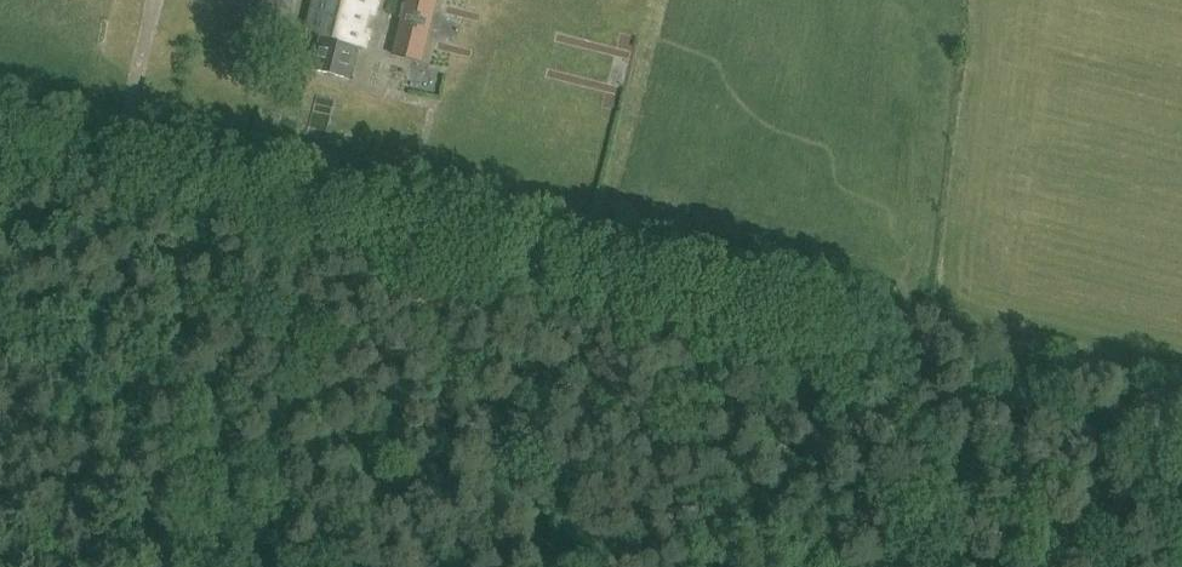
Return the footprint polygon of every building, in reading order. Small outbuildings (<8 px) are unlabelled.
[(294,8),(296,0),(260,0),(294,8)] [(377,0),(313,0),(307,27),(322,37),(314,69),(350,77),(358,46),(366,47),(377,0)] [(438,0),(404,0),(392,49),(424,57),(438,0)]
